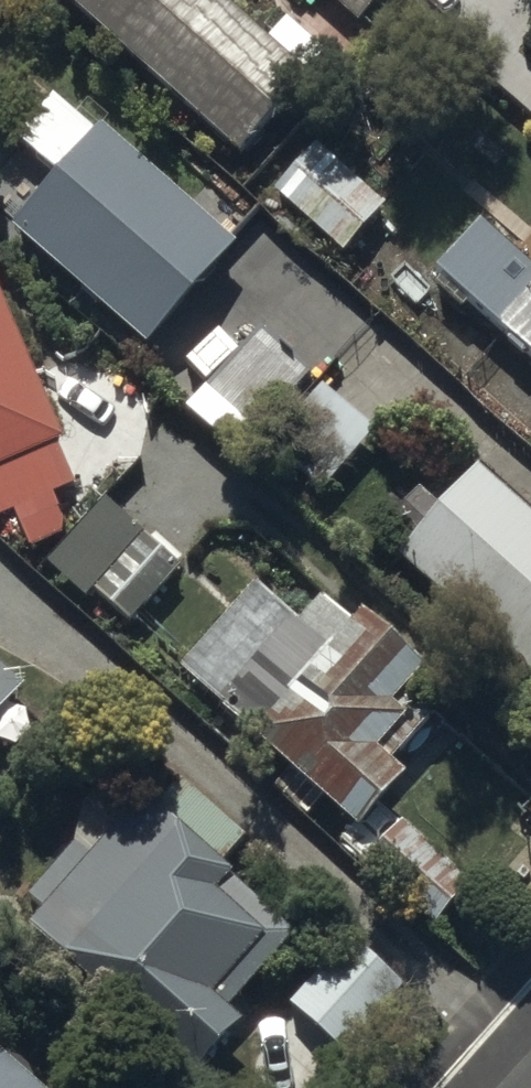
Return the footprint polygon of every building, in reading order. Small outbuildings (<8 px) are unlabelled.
[(235,179),(307,99),(198,0),(38,0),(235,179)] [(356,49),(400,0),(302,0),(356,49)] [(20,220),(146,334),(231,241),(105,127),(98,134),(60,99),(23,140),(61,174),(20,220)] [(273,209),(342,272),(380,230),(311,167),(273,209)] [(530,374),(530,287),(479,239),(435,287),(530,374)] [(7,504),(14,521),(49,506),(41,489),(68,478),(0,319),(0,507),(7,504)] [(255,347),(197,410),(309,512),(367,448),(255,347)] [(530,689),(530,529),(476,479),(396,567),(530,689)] [(46,572),(117,637),(178,570),(107,506),(46,572)] [(248,593),(169,680),(354,848),(405,792),(380,769),(408,738),(391,722),(427,682),(359,621),(343,639),(316,614),(296,636),(248,593)] [(21,688),(0,669),(0,711),(21,688)] [(147,812),(85,880),(61,858),(10,913),(35,935),(22,950),(173,1087),(192,1087),(239,1036),(226,1024),(296,947),(147,812)] [(369,877),(433,936),(465,901),(401,842),(369,877)] [(349,957),(287,1024),(342,1074),(404,1006),(349,957)] [(0,1079),(0,1087),(10,1087),(0,1079)]
